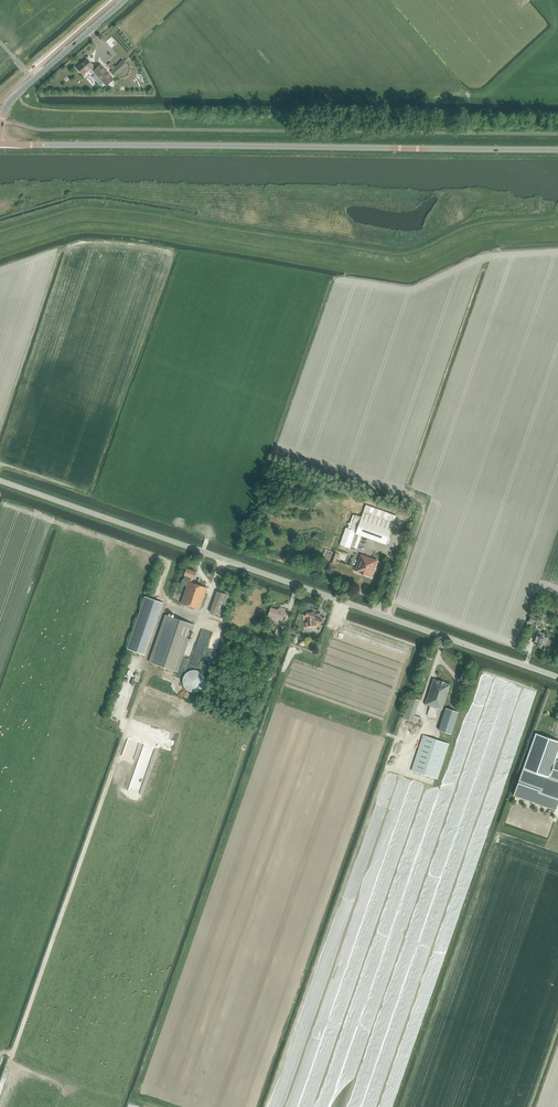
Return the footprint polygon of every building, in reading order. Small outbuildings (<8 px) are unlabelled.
[(87,70),(91,67),(93,65),(87,58),(76,67),(82,74),(87,70)] [(111,71),(116,77),(128,66),(123,60),(111,71)] [(91,67),(93,70),(106,85),(114,78),(100,64),(96,68),(93,65),(91,67)] [(340,545),(350,549),(351,546),(357,548),(362,536),(386,545),(396,516),(366,505),(362,517),(356,515),(350,529),(346,527),(340,545)] [(325,560),(335,564),(338,554),(328,550),(325,560)] [(355,571),(372,577),(377,560),(361,555),(355,571)] [(181,602),(200,609),(207,588),(192,582),(194,578),(196,572),(187,568),(184,575),(190,577),(181,602)] [(228,595),(217,592),(210,612),(221,615),(228,595)] [(145,596),(127,648),(141,653),(159,601),(145,596)] [(272,618),(272,619),(277,621),(278,620),(282,621),(284,615),(287,616),(289,610),(280,607),(279,610),(271,607),(268,616),(272,618)] [(306,622),(306,624),(306,628),(311,628),(311,626),(314,626),(314,625),(319,627),(322,620),(315,617),(316,614),(315,614),(314,611),(311,611),(311,612),(307,611),(306,616),(307,617),(308,622),(306,622)] [(150,662),(178,672),(194,624),(167,615),(150,662)] [(532,623),(539,626),(542,618),(535,616),(532,616),(531,616),(529,621),(530,622),(532,623)] [(274,636),(281,638),(283,631),(276,629),(274,636)] [(541,646),(542,644),(546,646),(549,638),(544,637),(545,634),(538,632),(534,644),(541,646)] [(204,681),(204,679),(203,677),(202,675),(201,673),(199,672),(198,671),(196,671),(194,670),(191,671),(189,671),(187,673),(186,674),(185,675),(184,677),(183,679),(183,681),(183,683),(184,685),(185,687),(186,689),(188,690),(190,691),(192,691),(194,691),(196,691),(198,691),(200,689),(201,688),(202,687),(203,685),(204,683),(204,681)] [(428,715),(434,717),(437,708),(442,710),(451,684),(434,679),(425,704),(430,706),(429,711),(428,715)] [(415,716),(420,700),(409,697),(402,718),(418,723),(420,717),(415,716)] [(439,730),(452,734),(459,712),(446,708),(439,730)] [(550,777),(557,780),(557,761),(556,760),(557,753),(557,741),(537,733),(524,769),(549,778),(550,777)] [(411,770),(438,779),(450,744),(423,735),(411,770)] [(524,769),(514,795),(557,810),(557,806),(557,780),(550,777),(549,778),(524,769)]
